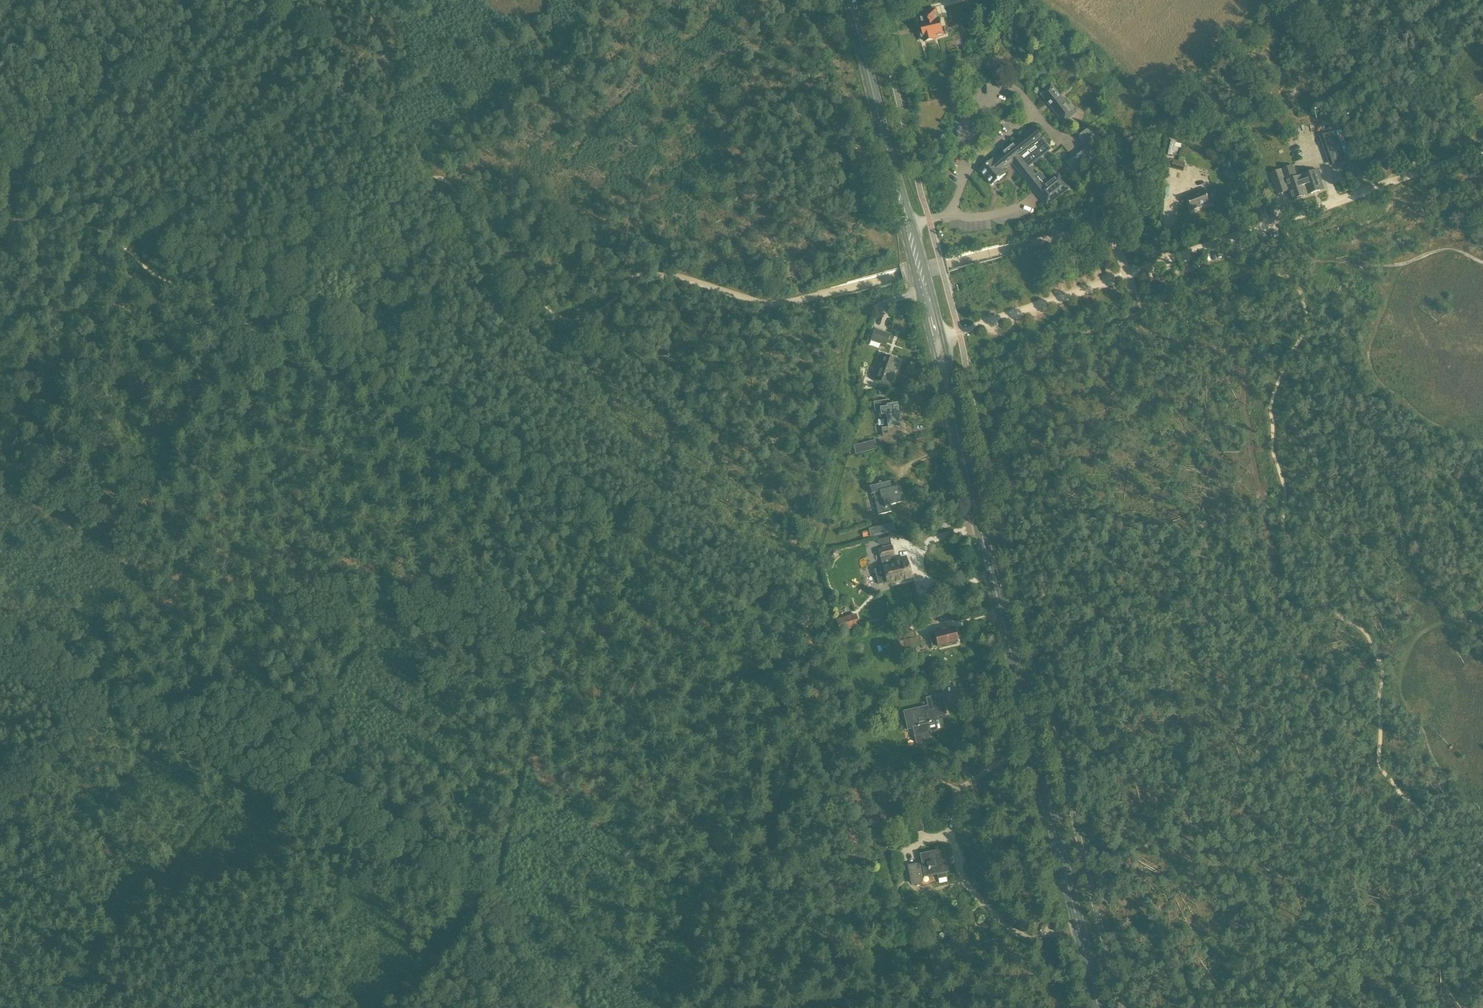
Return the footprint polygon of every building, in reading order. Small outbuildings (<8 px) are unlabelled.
[(937,18),(935,10),(920,14),(922,22),(921,22),(924,32),(923,33),(921,34),(922,37),(924,38),(925,41),(935,39),(934,37),(942,35),(938,18),(937,18)] [(1063,123),(1074,115),(1051,85),(1040,93),(1063,123)] [(1035,175),(1029,167),(1052,149),(1043,138),(1034,127),(980,170),(992,185),(1006,174),(1003,170),(1012,163),(1046,206),(1070,187),(1065,180),(1063,181),(1059,175),(1049,182),(1040,171),(1035,175)] [(1087,146),(1098,138),(1090,127),(1079,136),(1087,146)] [(1330,166),(1346,161),(1335,131),(1319,137),(1330,166)] [(1095,157),(1117,141),(1112,134),(1089,151),(1086,146),(1066,161),(1075,174),(1088,164),(1093,169),(1100,164),(1095,157)] [(1176,140),(1171,138),(1168,152),(1168,153),(1172,155),(1176,140)] [(1179,161),(1174,159),(1174,160),(1171,159),(1169,166),(1172,167),(1171,167),(1182,170),(1184,162),(1179,161)] [(1270,174),(1277,195),(1288,191),(1292,200),(1325,189),(1318,169),(1297,177),(1293,166),(1270,174)] [(1192,210),(1210,203),(1205,188),(1195,191),(1196,193),(1187,196),(1192,210)] [(870,339),(887,345),(891,332),(875,326),(870,339)] [(896,368),(898,361),(881,355),(877,367),(879,368),(875,380),(887,384),(893,367),(896,368)] [(898,417),(898,415),(899,414),(900,413),(900,412),(901,411),(901,410),(900,410),(900,409),(900,408),(899,408),(898,407),(896,407),(896,404),(891,405),(890,404),(890,403),(889,402),(889,401),(888,401),(887,401),(886,400),(870,403),(872,410),(875,409),(877,417),(886,416),(888,427),(882,428),(883,437),(900,434),(897,417),(898,417)] [(875,440),(853,446),(856,454),(877,449),(875,440)] [(878,485),(869,487),(871,495),(873,494),(878,515),(891,512),(889,505),(903,502),(900,491),(898,491),(897,488),(891,489),(889,482),(882,484),(881,483),(880,483),(879,483),(878,483),(878,484),(878,485)] [(950,522),(938,525),(940,530),(951,528),(950,522)] [(863,539),(896,532),(894,523),(868,529),(869,530),(862,532),(863,539)] [(892,545),(889,546),(878,549),(880,560),(881,559),(895,556),(892,545)] [(835,560),(839,555),(837,550),(831,549),(828,553),(830,559),(835,560)] [(902,563),(901,560),(891,562),(892,566),(883,568),(887,582),(911,576),(907,562),(902,563)] [(848,632),(848,629),(859,626),(856,614),(836,620),(839,632),(844,631),(844,633),(848,632)] [(932,648),(957,642),(954,628),(929,634),(932,648)] [(898,641),(915,637),(914,630),(897,635),(898,641)] [(919,636),(915,637),(898,641),(901,651),(915,648),(915,645),(920,644),(919,636)] [(937,729),(934,716),(945,714),(941,695),(927,698),(928,706),(904,712),(908,729),(913,728),(917,745),(932,742),(929,730),(937,729)] [(916,833),(923,831),(920,815),(913,817),(916,833)] [(946,877),(945,872),(947,871),(943,850),(920,854),(923,868),(918,869),(920,876),(925,875),(925,876),(937,874),(938,878),(946,877)]
